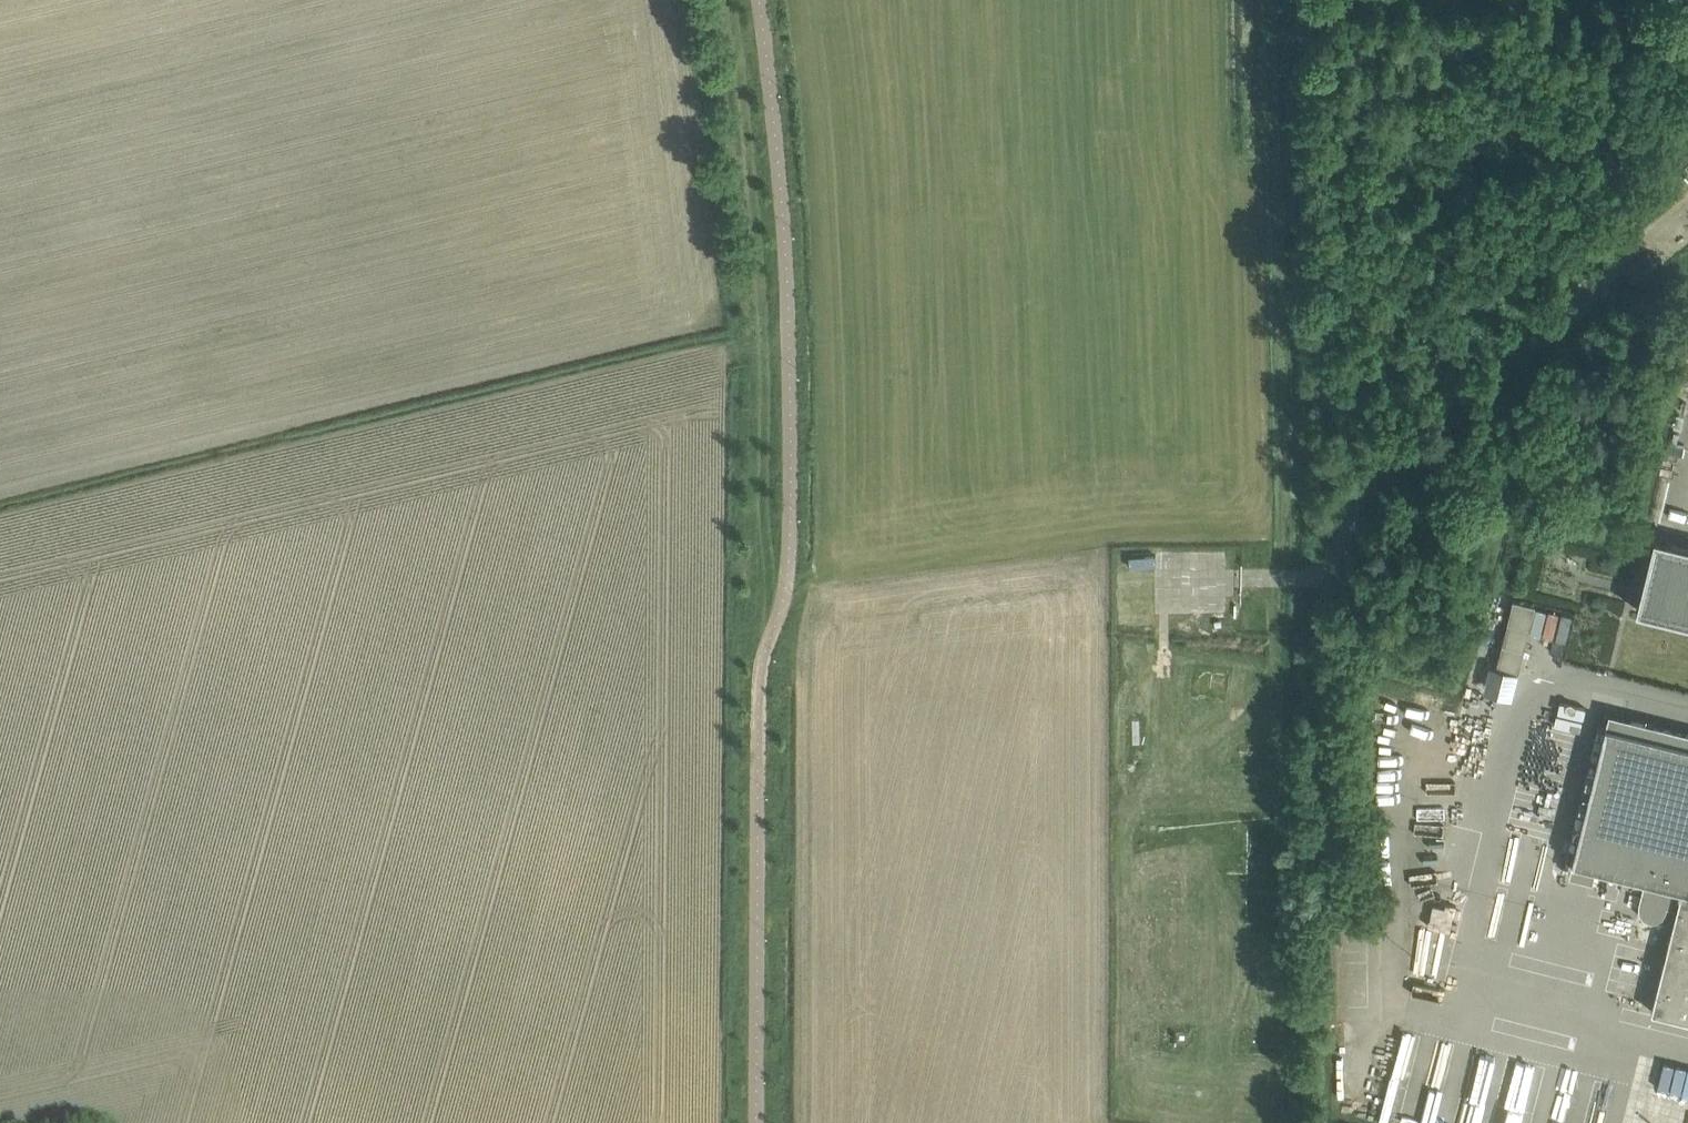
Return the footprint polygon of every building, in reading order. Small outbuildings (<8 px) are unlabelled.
[(1655,537),(1637,609),(1687,622),(1687,546),(1655,537)] [(1510,599),(1492,665),(1520,673),(1533,628),(1557,635),(1563,613),(1510,599)] [(1606,724),(1569,875),(1593,881),(1595,867),(1645,879),(1639,905),(1639,912),(1643,917),(1650,921),(1656,921),(1663,917),(1666,912),(1668,907),(1677,909),(1672,931),(1652,1011),(1687,1020),(1687,745),(1606,724)] [(1500,1122),(1524,1122),(1526,1111),(1524,1111),(1531,1063),(1509,1060),(1500,1122)] [(1393,1122),(1399,1122),(1403,1091),(1425,1094),(1426,1084),(1385,1079),(1380,1122),(1393,1122)]
